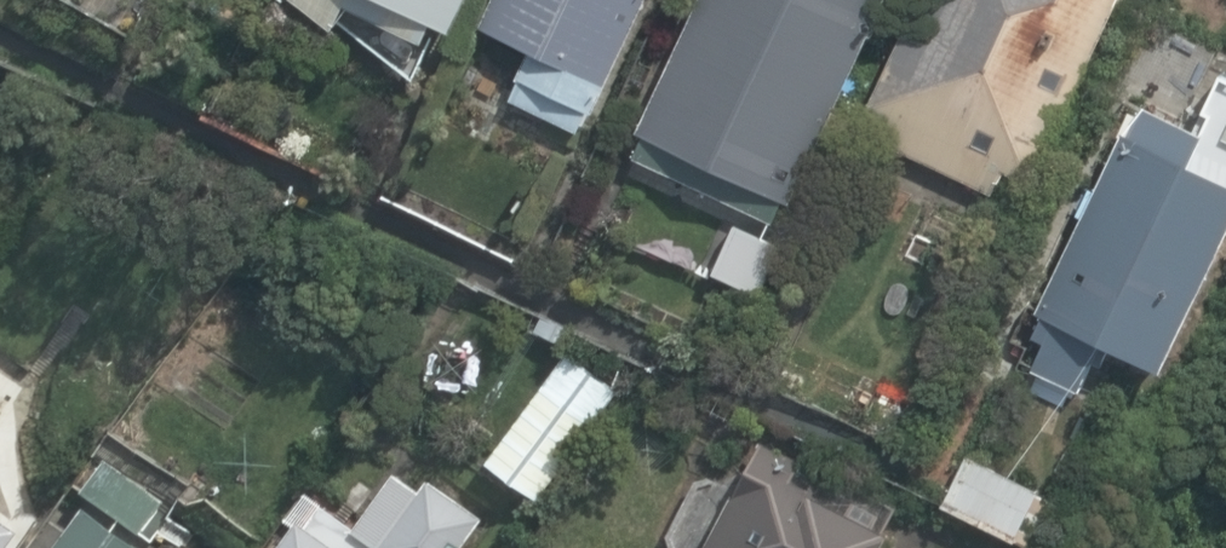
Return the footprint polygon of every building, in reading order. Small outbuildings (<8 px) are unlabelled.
[(442,35),(459,0),(370,0),(442,35)] [(479,31),(524,53),(500,101),(574,136),(640,0),(494,0),(479,31)] [(630,134),(651,143),(641,164),(758,222),(770,199),(787,208),(891,0),(697,0),(630,134)] [(850,134),(992,201),(1003,178),(1024,189),(1114,0),(914,0),(850,134)] [(1137,101),(1029,315),(1151,376),(1225,228),(1225,187),(1180,164),(1197,131),(1137,101)] [(584,429),(548,402),(516,445),(552,472),(584,429)] [(755,436),(694,547),(874,547),(894,510),(755,436)] [(962,455),(936,506),(1018,547),(1043,547),(1064,507),(962,455)] [(393,475),(351,536),(370,547),(459,547),(479,518),(423,480),(416,491),(393,475)] [(81,506),(51,547),(142,547),(81,506)] [(287,522),(269,547),(325,547),(287,522)] [(11,533),(0,525),(0,547),(11,533)]
